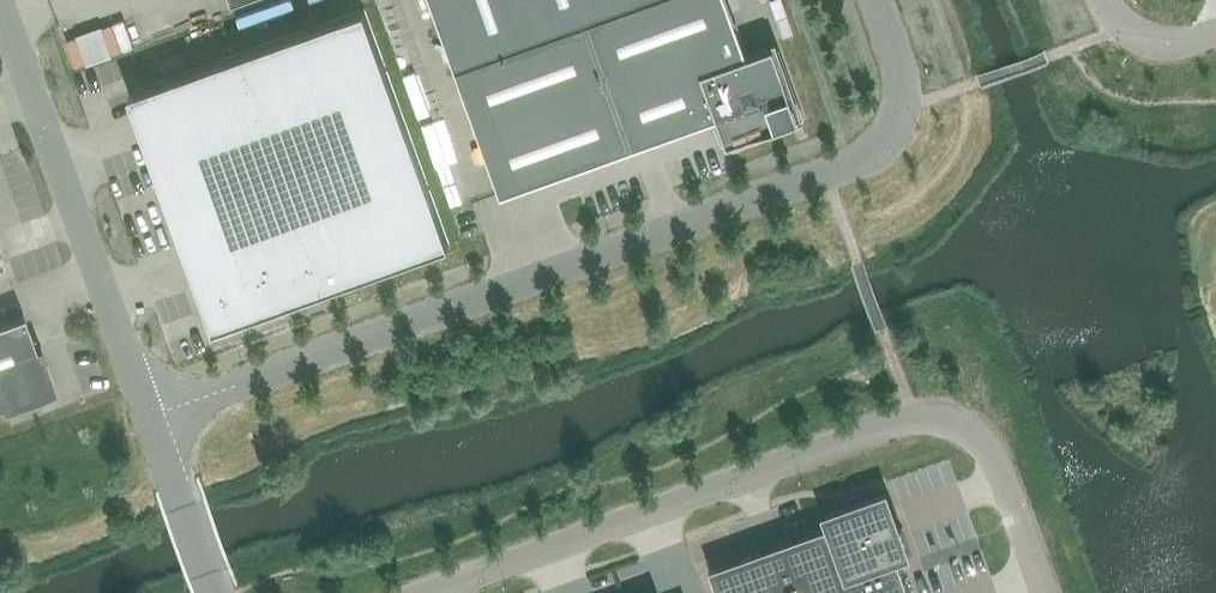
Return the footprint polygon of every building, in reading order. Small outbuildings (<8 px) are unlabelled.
[(501,193),(501,194),(718,115),(728,142),(800,116),(774,43),(747,53),(728,0),(431,0),(501,193)] [(358,10),(129,92),(136,112),(147,144),(162,185),(205,305),(206,305),(208,309),(232,321),(236,319),(236,320),(331,286),(450,244),(365,8),(358,10)] [(1,405),(3,410),(7,409),(5,404),(50,388),(37,351),(42,349),(41,346),(36,347),(24,314),(0,322),(0,406),(1,405)] [(715,565),(724,592),(906,592),(892,550),(905,546),(892,498),(889,490),(832,513),(834,516),(837,522),(715,565)]
